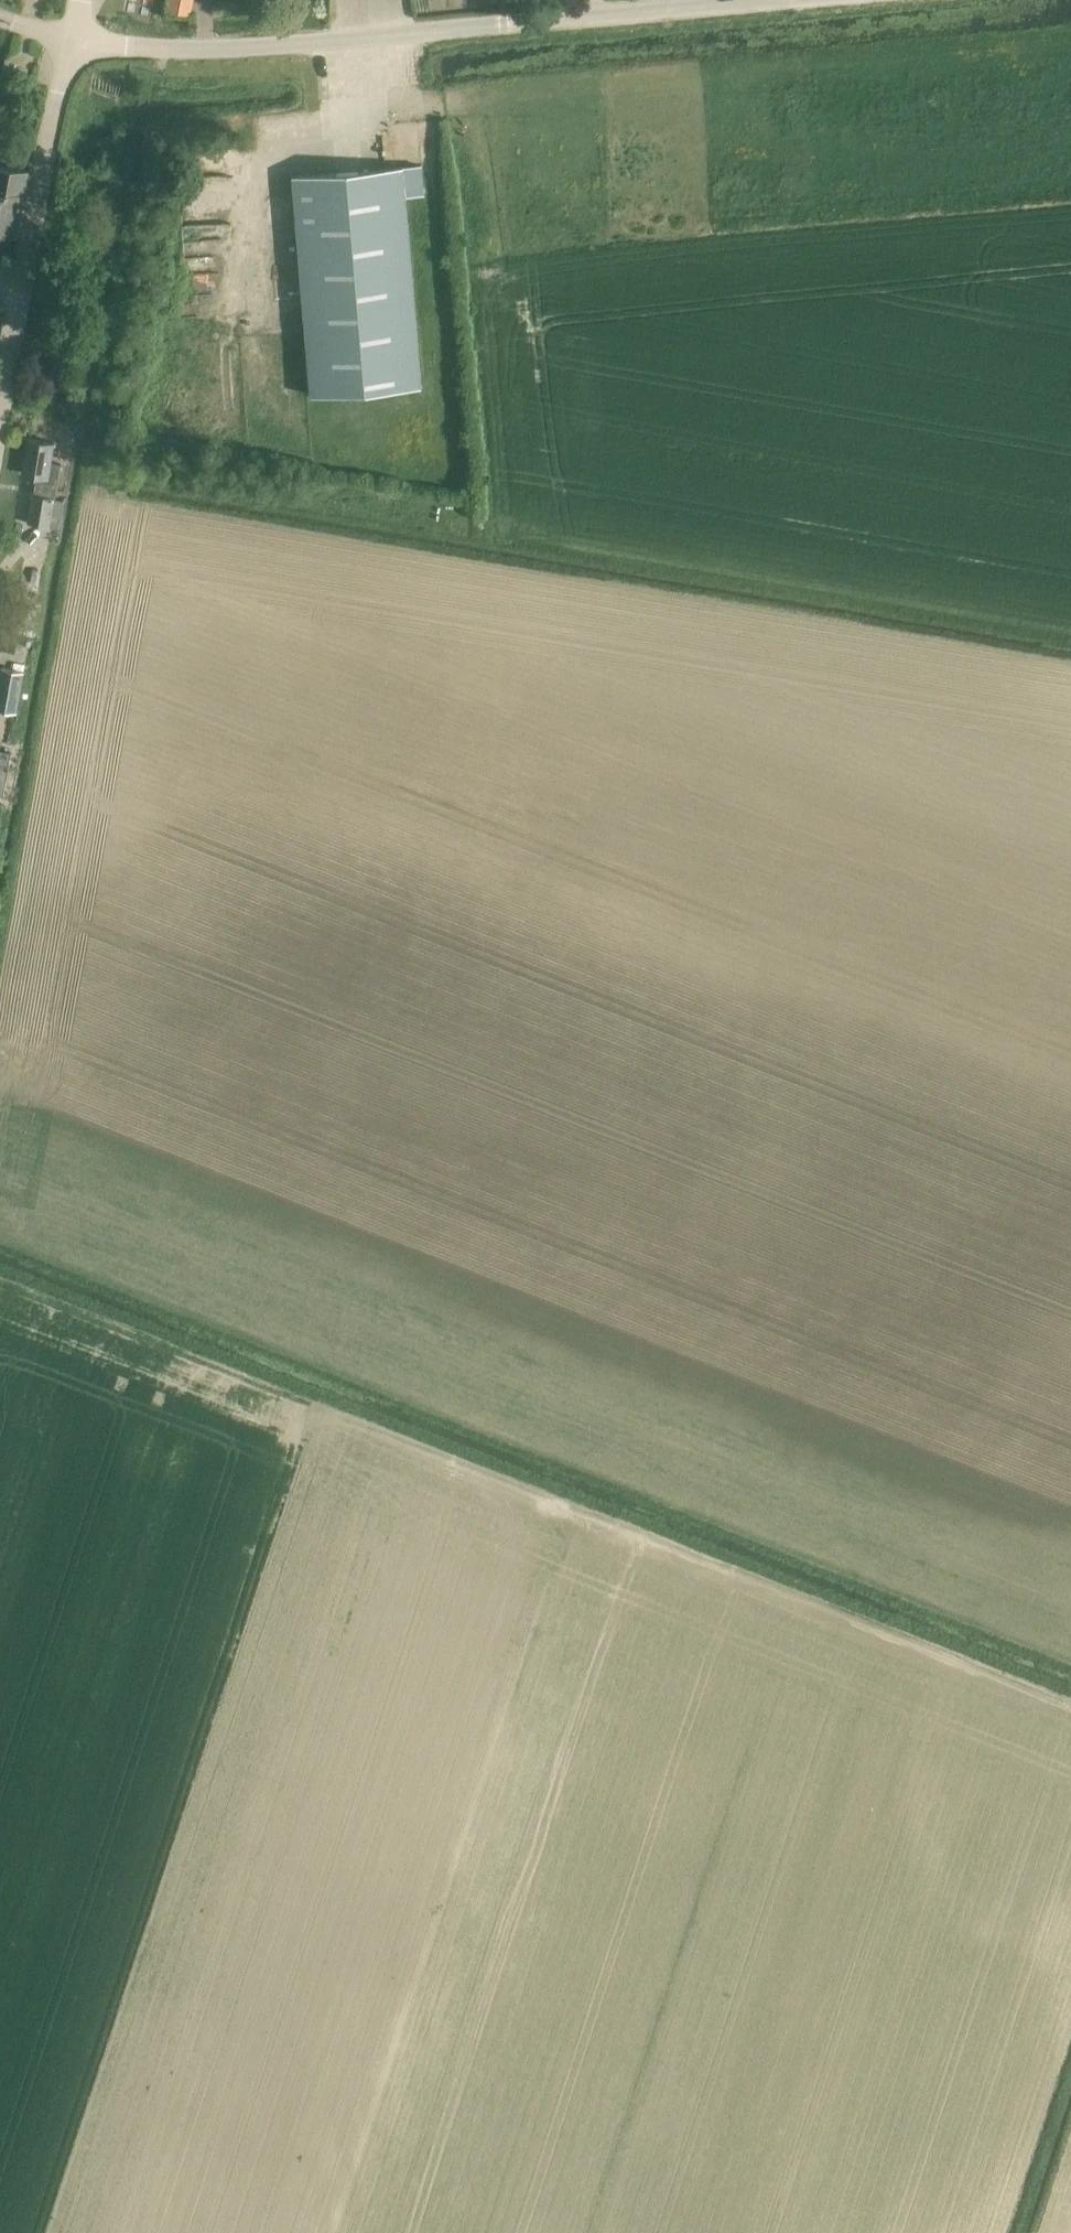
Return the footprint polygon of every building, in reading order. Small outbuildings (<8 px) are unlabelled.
[(430,207),(426,164),(404,166),(408,209),(430,207)] [(17,235),(28,171),(0,166),(0,232),(17,235)] [(293,176),(295,198),(312,396),(422,386),(403,166),(293,176)] [(28,522),(58,527),(60,527),(63,509),(52,508),(59,464),(50,462),(54,442),(28,438),(23,474),(36,476),(33,494),(32,494),(28,522)] [(18,641),(16,650),(26,652),(27,642),(18,641)] [(16,711),(23,672),(2,668),(0,678),(0,708),(16,711)] [(3,796),(12,751),(0,749),(0,795),(3,796)]
